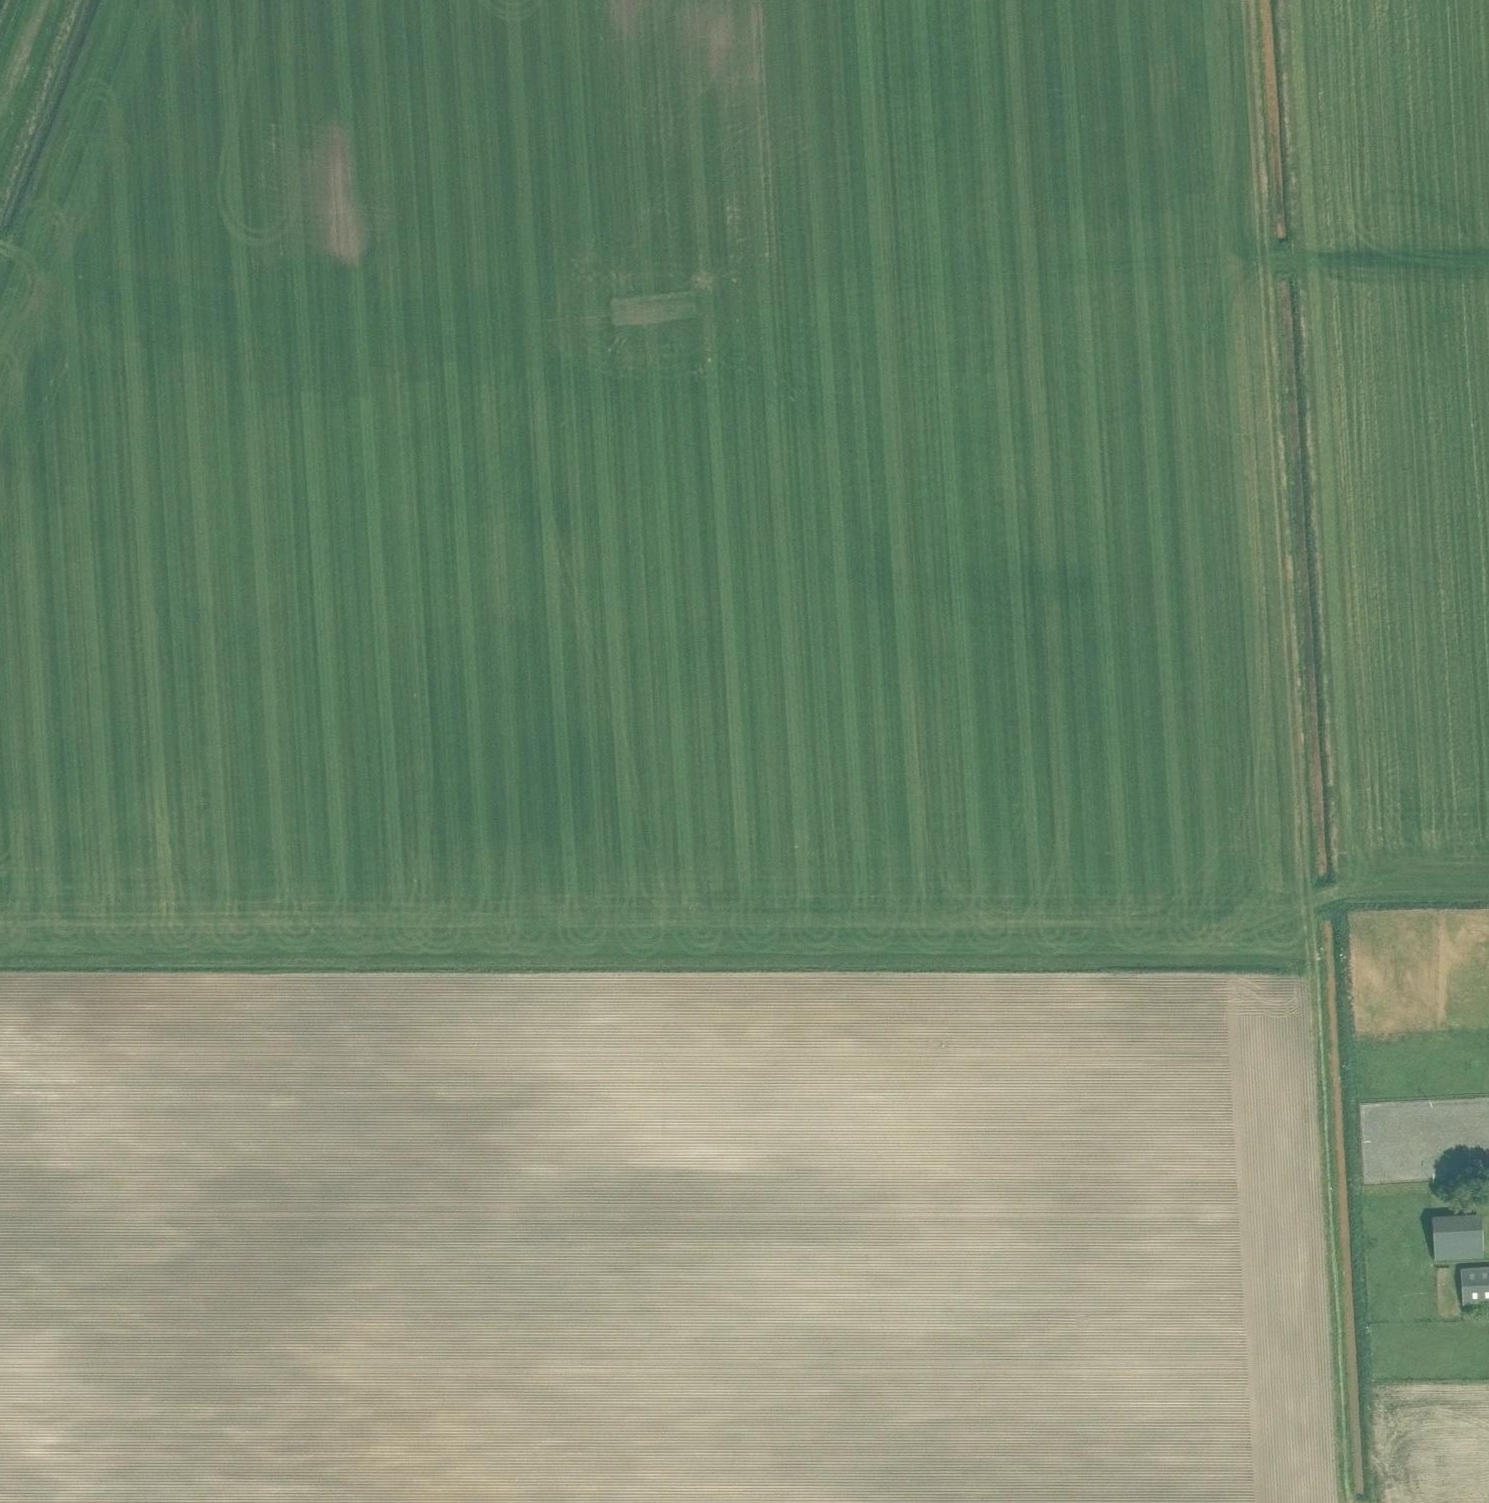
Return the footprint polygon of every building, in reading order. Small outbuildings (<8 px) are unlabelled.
[(1484,1257),(1481,1213),(1432,1216),(1434,1260),(1484,1257)] [(1461,1269),(1464,1306),(1488,1305),(1488,1267),(1461,1269)]
